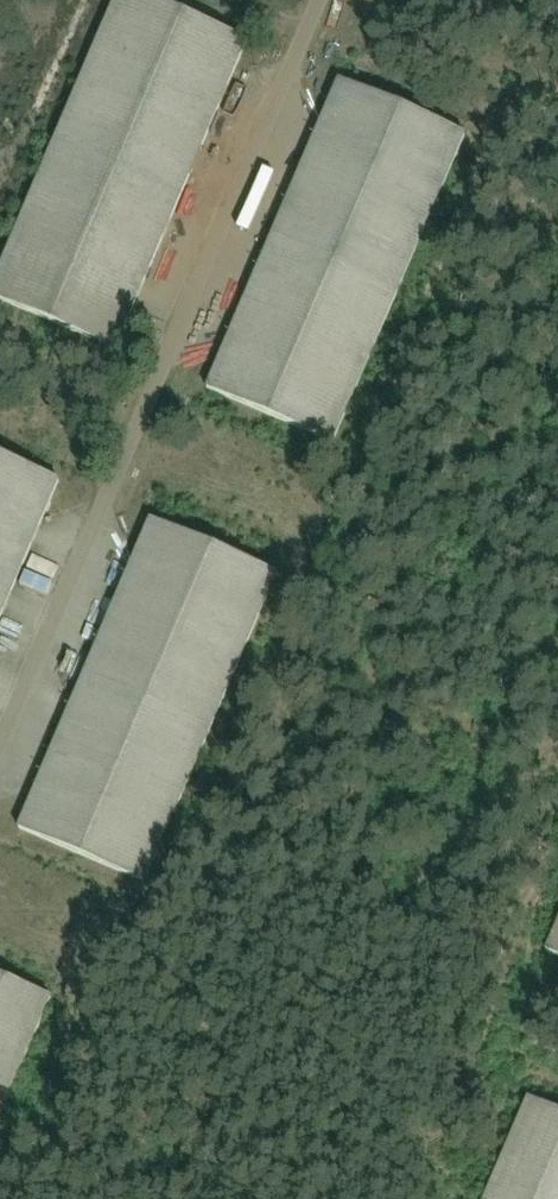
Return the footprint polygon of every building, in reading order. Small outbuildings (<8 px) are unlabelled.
[(122,370),(248,53),(113,0),(105,0),(0,264),(0,321),(122,370)] [(523,12),(528,0),(495,0),(523,12)] [(200,409),(335,466),(470,147),(335,90),(200,409)] [(62,490),(0,464),(0,632),(62,490)] [(17,848),(148,902),(281,583),(150,528),(17,848)] [(541,969),(557,976),(557,929),(541,969)] [(65,1003),(0,976),(0,1158),(65,1003)] [(516,1103),(475,1198),(557,1198),(557,1121),(516,1103)]
